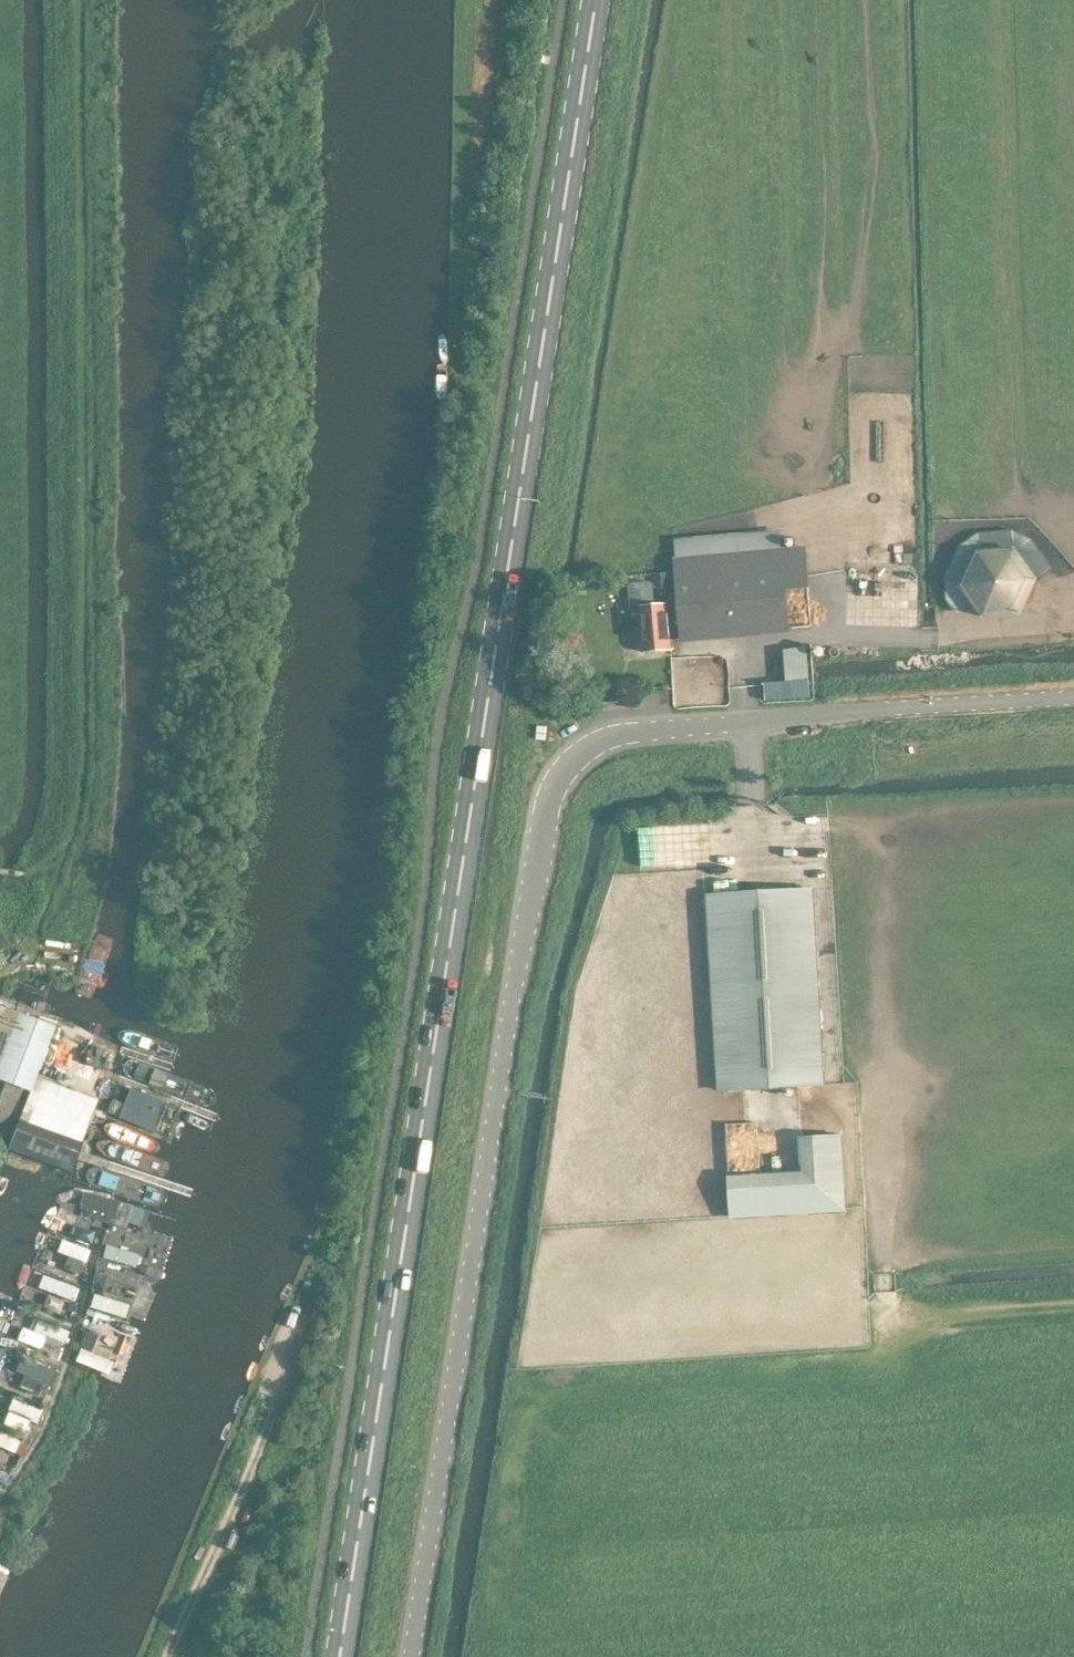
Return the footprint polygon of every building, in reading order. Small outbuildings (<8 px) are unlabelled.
[(674,559),(675,571),(661,573),(664,604),(653,605),(651,583),(627,585),(630,616),(640,616),(643,651),(671,649),(670,640),(681,639),(681,638),(789,629),(786,589),(807,587),(804,548),(674,559)] [(962,587),(983,618),(1020,615),(1036,581),(1015,549),(977,552),(962,587)] [(846,621),(918,624),(920,572),(848,570),(846,621)] [(810,702),(809,687),(766,689),(767,704),(810,702)] [(713,895),(719,1019),(723,1092),(818,1087),(808,890),(713,895)] [(98,1100),(36,1077),(54,1028),(0,1008),(0,1135),(12,1139),(8,1150),(21,1154),(71,1173),(92,1115),(98,1100)] [(129,1088),(117,1117),(153,1131),(165,1102),(129,1088)] [(802,1138),(804,1174),(728,1178),(731,1218),(845,1211),(840,1136),(802,1138)] [(81,1226),(76,1239),(93,1245),(97,1232),(81,1226)] [(85,1260),(89,1247),(63,1239),(59,1252),(85,1260)] [(108,1243),(103,1257),(136,1267),(140,1253),(108,1243)] [(77,1301),(81,1286),(44,1274),(39,1289),(77,1301)] [(38,1349),(64,1356),(71,1328),(34,1319),(31,1331),(42,1334),(38,1349)] [(44,1382),(52,1385),(58,1367),(25,1356),(15,1386),(40,1395),(44,1382)] [(5,1422),(28,1431),(37,1408),(14,1399),(5,1422)] [(28,1446),(21,1443),(15,1453),(23,1457),(28,1446)]
